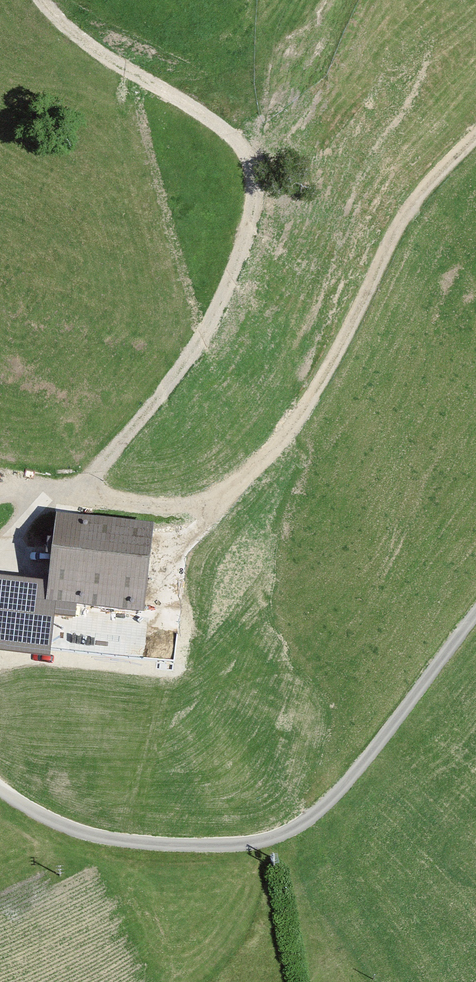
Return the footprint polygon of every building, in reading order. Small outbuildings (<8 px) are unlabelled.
[(142,527),(53,515),(43,595),(131,607),(142,527)] [(0,601),(0,643),(10,650),(30,624),(0,601)]
